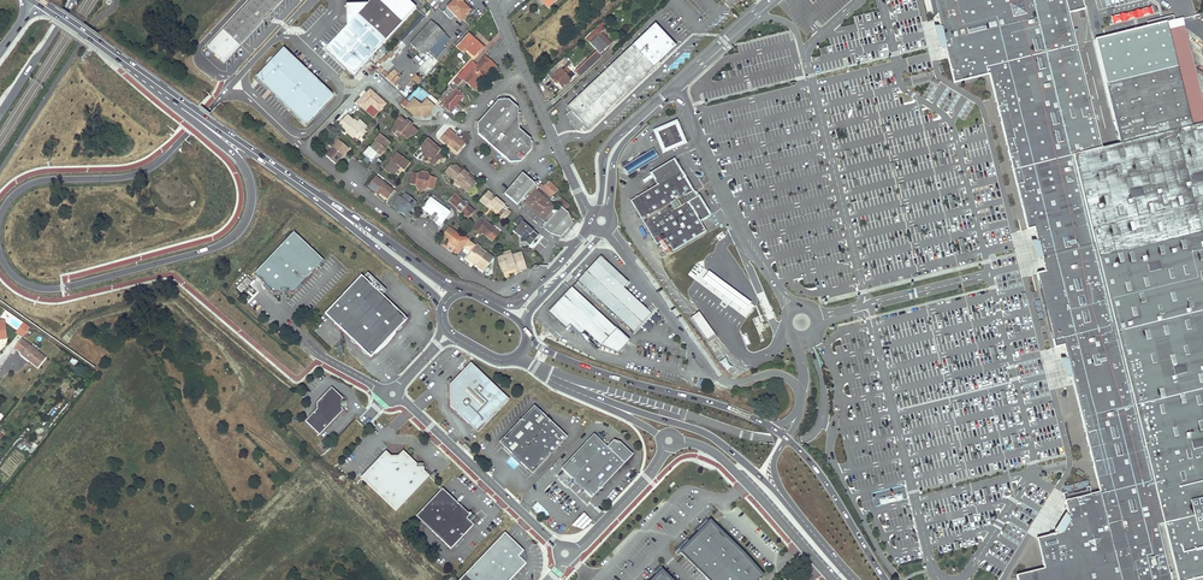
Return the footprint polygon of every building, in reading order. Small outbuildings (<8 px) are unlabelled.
[(224,61),(282,0),(250,0),(207,46),(224,61)] [(415,8),(407,0),(370,0),(367,3),(346,25),(325,47),(353,74),(415,8)] [(470,10),(462,3),(459,0),(454,0),(443,12),(451,19),(454,16),(458,19),(462,14),(465,16),(470,10)] [(1192,126),(1168,30),(1166,22),(1095,40),(1120,144),(1102,148),(1100,141),(1097,128),(1093,114),(1090,99),(1088,91),(1083,71),(1079,58),(1076,44),(1073,30),(1069,13),(1084,9),(1082,0),(933,0),(937,14),(936,14),(939,27),(940,29),(942,38),(944,46),(951,73),(953,83),(988,74),(1007,151),(1012,172),(1015,181),(1020,202),(1022,211),(1027,229),(1034,228),(1034,231),(1040,252),(1041,258),(1044,271),(1036,273),(1041,292),(1044,305),(1046,314),(1049,325),(1054,347),(1063,345),(1065,353),(1067,361),(1069,370),(1071,379),(1075,394),(1077,403),(1081,418),(1082,422),(1087,444),(1091,458),(1095,477),(1096,480),(1099,491),(1094,492),(1091,493),(1089,486),(1063,492),(1064,500),(1066,508),(1068,519),(1065,525),(1061,532),(1036,538),(1037,542),(1033,543),(1034,549),(1033,549),(1034,553),(1035,553),(1037,559),(1041,558),(1043,566),(1043,568),(1016,575),(1017,579),(1202,579),(1202,123),(1192,126)] [(345,5),(346,25),(367,3),(345,5)] [(1110,16),(1112,24),(1153,16),(1152,8),(1110,16)] [(429,51),(444,34),(431,22),(410,44),(424,57),(429,51)] [(597,37),(607,47),(611,44),(601,33),(605,30),(599,24),(588,34),(594,40),(597,37)] [(569,121),(574,117),(578,122),(574,126),(578,131),(583,127),(587,130),(604,114),(610,111),(615,104),(617,102),(647,74),(654,69),(659,63),(676,47),(655,25),(566,107),(569,111),(564,116),(569,121)] [(1183,27),(1168,30),(1192,126),(1202,123),(1202,107),(1183,27)] [(457,42),(462,35),(458,32),(453,39),(457,42)] [(429,51),(435,56),(450,39),(444,34),(429,51)] [(467,51),(474,57),(483,47),(468,34),(456,46),(464,53),(467,51)] [(594,40),(588,34),(584,38),(596,51),(574,72),(577,75),(586,68),(587,69),(601,56),(599,54),(607,47),(597,37),(594,40)] [(450,39),(435,56),(437,58),(443,52),(444,53),(447,50),(445,49),(452,41),(450,39)] [(305,124),(333,95),(283,47),(255,77),(305,124)] [(379,68),(386,71),(387,68),(392,70),(398,56),(386,51),(379,68)] [(463,80),(474,89),(496,65),(485,55),(476,65),(463,80)] [(563,58),(546,73),(550,77),(549,78),(554,83),(556,81),(557,83),(561,87),(570,80),(565,76),(569,72),(565,68),(569,64),(566,60),(568,59),(566,57),(564,58),(563,58)] [(457,76),(462,80),(463,80),(476,65),(471,61),(457,76)] [(586,68),(577,75),(579,77),(587,69),(586,68)] [(398,86),(403,79),(395,72),(390,79),(398,86)] [(453,82),(458,86),(462,80),(457,76),(453,81),(453,82)] [(460,101),(464,95),(456,88),(454,89),(441,103),(443,107),(446,110),(450,112),(455,105),(460,101)] [(378,110),(385,103),(369,89),(356,103),(364,110),(370,103),(378,110)] [(478,134),(494,148),(521,118),(520,112),(518,112),(517,108),(508,99),(505,100),(505,98),(499,98),(500,100),(497,101),(477,124),(478,134)] [(413,99),(405,109),(413,115),(416,112),(421,116),(423,118),(429,112),(434,106),(426,100),(421,106),(413,99)] [(455,105),(460,110),(464,105),(460,101),(455,105)] [(345,113),(337,123),(344,130),(345,129),(353,136),(356,133),(360,128),(362,129),(366,125),(358,118),(356,120),(355,122),(352,119),(345,113)] [(402,135),(406,138),(409,135),(413,134),(416,130),(410,125),(406,121),(399,116),(393,123),(394,124),(398,127),(396,130),(402,135)] [(578,122),(574,117),(569,121),(574,126),(578,122)] [(521,118),(494,148),(510,162),(521,161),(531,150),(531,147),(533,147),(534,141),(531,141),(532,138),(520,128),(520,123),(521,123),(521,118)] [(683,142),(675,123),(656,131),(664,150),(683,142)] [(394,124),(389,130),(399,138),(402,135),(396,130),(398,127),(394,124)] [(360,128),(356,133),(359,136),(364,131),(362,129),(360,128)] [(353,136),(345,129),(344,130),(344,131),(351,138),(353,136)] [(447,146),(448,145),(450,143),(453,145),(451,147),(457,152),(465,143),(449,129),(439,139),(447,146)] [(362,153),(371,161),(377,154),(380,156),(385,149),(384,148),(387,144),(389,141),(379,133),(374,139),(375,140),(369,146),(368,146),(362,153)] [(330,148),(324,155),(334,163),(340,156),(338,155),(345,147),(335,138),(328,146),(330,148)] [(429,162),(433,165),(439,159),(435,156),(440,149),(426,138),(419,146),(421,147),(425,151),(423,153),(421,155),(424,158),(428,156),(431,158),(429,162)] [(345,147),(338,155),(340,156),(347,148),(345,147)] [(634,160),(638,167),(656,156),(652,149),(634,160)] [(393,176),(400,167),(404,170),(409,162),(396,153),(384,169),(393,176)] [(693,191),(673,159),(650,172),(657,184),(631,200),(656,244),(666,239),(673,250),(706,231),(700,221),(710,215),(698,195),(698,193),(698,192),(697,191),(696,190),(695,190),(694,190),(693,191)] [(458,185),(467,193),(475,184),(471,180),(466,176),(468,174),(463,169),(462,170),(455,164),(453,166),(450,164),(444,171),(454,180),(455,178),(460,182),(458,185)] [(427,187),(433,189),(435,178),(429,176),(427,173),(421,172),(418,174),(412,172),(409,183),(415,185),(418,188),(423,190),(424,187),(427,187)] [(549,233),(561,237),(572,223),(568,213),(565,210),(561,207),(557,210),(554,214),(551,211),(554,207),(548,202),(551,198),(550,197),(538,187),(521,173),(504,193),(517,205),(522,198),(526,200),(524,203),(543,219),(544,218),(548,221),(543,227),(549,233)] [(388,199),(394,190),(375,176),(367,186),(376,193),(378,190),(380,191),(379,192),(388,199)] [(549,181),(548,182),(557,190),(558,189),(549,181)] [(550,197),(557,190),(548,182),(544,186),(541,184),(538,187),(550,197)] [(487,190),(478,200),(486,206),(488,204),(492,208),(497,212),(501,207),(503,204),(494,196),(492,198),(489,195),(491,194),(487,190)] [(401,212),(409,218),(411,215),(407,211),(411,206),(412,207),(416,202),(405,193),(402,198),(399,196),(391,206),(396,209),(399,205),(403,209),(401,212)] [(454,195),(449,201),(457,208),(457,210),(459,211),(460,211),(468,218),(474,211),(467,206),(467,202),(466,201),(462,200),(462,201),(454,195)] [(565,210),(569,205),(559,196),(557,199),(554,201),(561,207),(565,210)] [(440,225),(450,212),(439,204),(437,206),(428,200),(422,208),(431,215),(434,211),(440,216),(436,222),(440,225)] [(502,221),(510,212),(506,209),(505,210),(498,217),(502,221)] [(482,233),(492,241),(498,232),(481,218),(473,228),(478,232),(479,230),(482,233)] [(515,221),(510,226),(518,233),(521,235),(519,237),(527,243),(531,238),(533,240),(537,236),(531,231),(532,230),(519,219),(516,222),(515,221)] [(454,251),(458,254),(464,245),(461,242),(464,238),(460,235),(448,227),(441,237),(448,242),(456,248),(455,250),(454,251)] [(294,232),(253,274),(265,284),(270,289),(273,292),(280,292),(280,289),(286,288),(286,292),(293,291),(296,289),(301,284),(315,268),(320,263),(323,260),(309,246),(304,241),(302,240),(298,236),(294,232)] [(729,250),(720,235),(713,239),(722,254),(729,250)] [(455,250),(456,248),(448,242),(446,244),(455,250)] [(484,254),(485,251),(480,248),(481,247),(477,243),(476,245),(478,247),(480,251),(484,254)] [(487,266),(493,257),(485,251),(484,254),(480,251),(478,247),(476,245),(466,259),(470,262),(471,261),(475,263),(479,265),(478,267),(483,270),(486,266),(487,266)] [(527,268),(521,252),(512,255),(511,253),(503,255),(498,257),(503,272),(513,268),(512,266),(515,266),(516,269),(517,271),(527,268)] [(651,313),(647,309),(625,288),(627,286),(626,285),(629,282),(601,255),(578,279),(633,332),(651,313)] [(513,268),(503,272),(509,275),(511,271),(516,269),(515,266),(512,266),(513,268)] [(325,313),(350,337),(350,340),(353,343),(355,343),(361,348),(361,350),(364,353),(367,353),(370,356),(373,353),(376,353),(378,350),(378,348),(389,336),(391,336),(394,333),(394,331),(395,330),(396,330),(398,330),(401,326),(401,324),(406,318),(403,315),(403,313),(400,310),(398,310),(392,304),(392,302),(389,299),(387,299),(361,275),(325,313)] [(601,345),(617,328),(572,287),(556,304),(548,312),(566,327),(569,324),(581,334),(584,330),(601,345)] [(548,312),(556,304),(552,301),(545,309),(548,312)] [(717,337),(699,311),(691,317),(708,342),(717,337)] [(28,326),(23,323),(16,332),(22,336),(29,328),(29,327),(28,326)] [(617,328),(601,345),(617,353),(629,340),(617,328)] [(14,347),(23,354),(29,345),(21,339),(14,347)] [(38,367),(45,358),(29,345),(23,354),(30,359),(29,361),(38,367)] [(75,366),(78,361),(72,358),(69,363),(75,366)] [(719,362),(726,371),(732,367),(725,358),(719,362)] [(462,417),(477,431),(508,399),(506,397),(506,395),(504,393),(502,393),(501,392),(501,390),(499,388),(498,389),(496,388),(496,385),(494,383),(493,384),(470,362),(449,384),(449,392),(452,391),(452,398),(449,398),(449,405),(453,408),(453,411),(455,412),(456,412),(458,413),(458,415),(460,417),(462,417)] [(305,421),(319,434),(342,410),(340,408),(340,407),(340,400),(342,398),(331,387),(316,402),(316,409),(305,421)] [(532,473),(567,437),(534,406),(499,442),(532,473)] [(594,435),(562,468),(573,479),(585,490),(592,497),(632,455),(620,443),(614,441),(607,447),(594,435)] [(464,443),(462,446),(468,452),(471,449),(464,443)] [(386,451),(361,477),(395,510),(428,475),(423,470),(423,466),(416,466),(416,463),(402,450),(398,455),(391,456),(390,455),(386,451)] [(513,469),(519,463),(513,456),(507,461),(513,469)] [(583,492),(585,490),(573,479),(572,481),(583,492)] [(442,488),(416,515),(450,548),(473,524),(466,518),(470,513),(469,512),(468,513),(442,488)] [(591,520),(583,513),(571,525),(582,529),(591,520)] [(711,522),(681,552),(710,579),(760,579),(765,576),(711,522)] [(525,562),(518,555),(523,550),(505,532),(459,579),(508,579),(525,562)] [(654,579),(671,579),(662,572),(654,579)]
